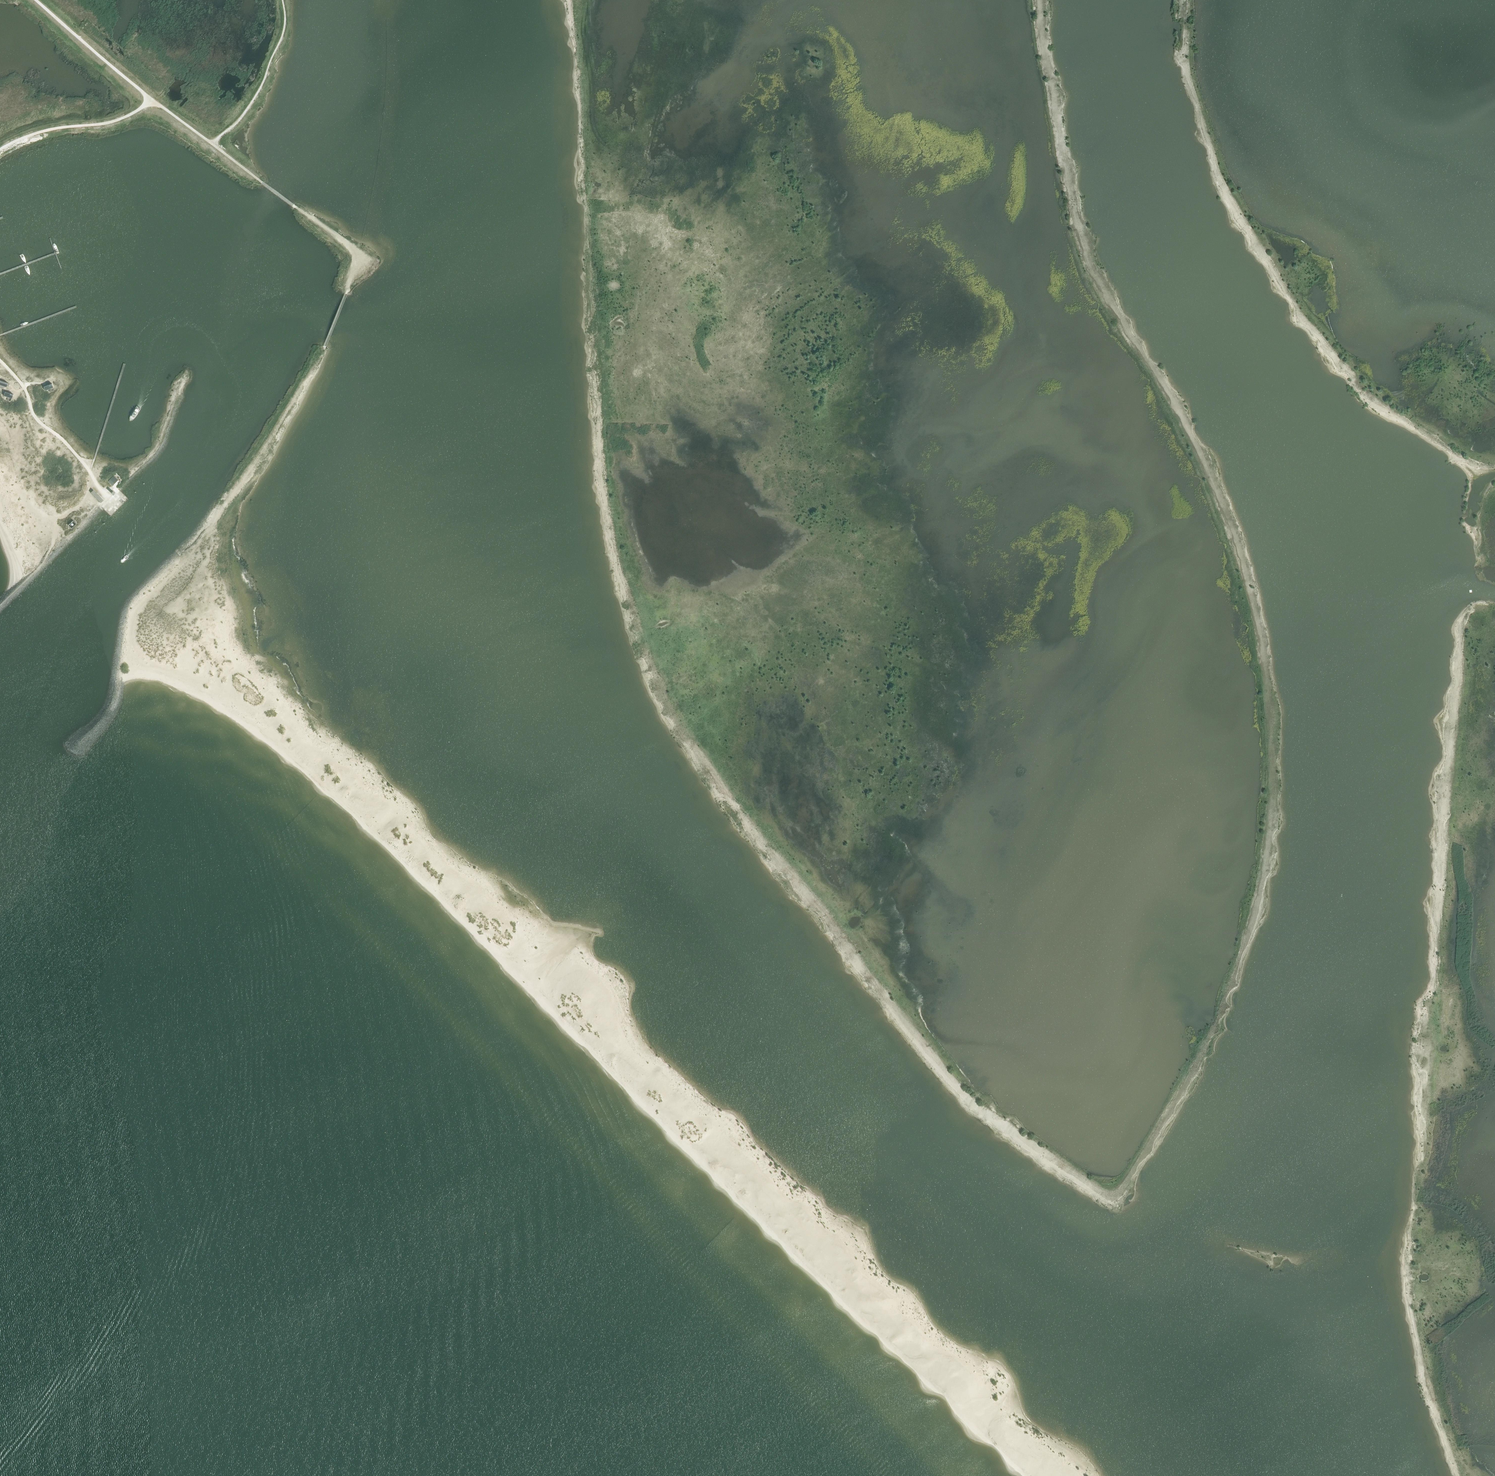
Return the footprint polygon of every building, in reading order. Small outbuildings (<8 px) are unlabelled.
[(94,490),(91,493),(101,503),(104,501),(94,490)] [(69,526),(72,529),(77,524),(74,521),(69,526)]
